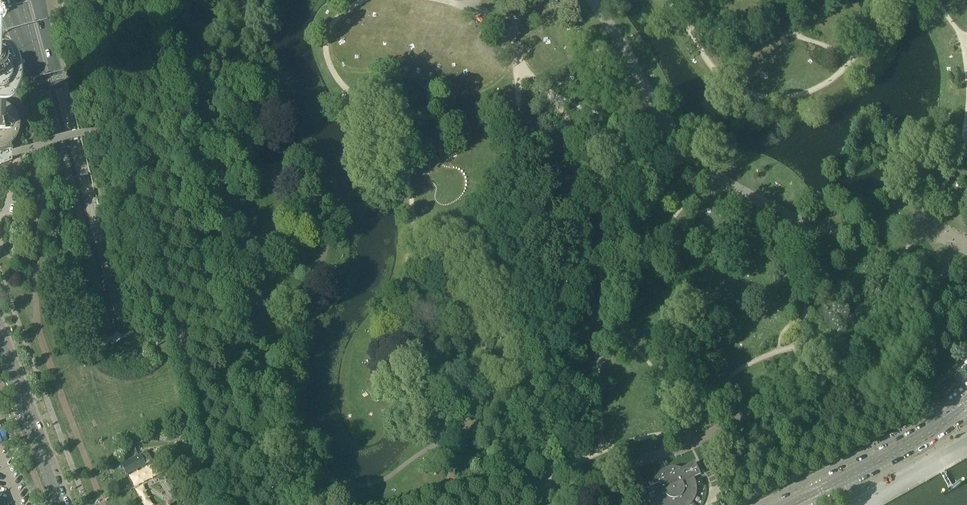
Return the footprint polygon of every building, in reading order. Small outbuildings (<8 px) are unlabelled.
[(2,163),(5,161),(9,159),(13,152),(16,145),(16,137),(16,129),(13,119),(10,113),(8,111),(6,109),(0,108),(0,107),(0,163),(2,163)] [(144,466),(140,458),(122,466),(126,475),(144,466)] [(694,483),(693,479),(701,475),(696,463),(682,470),(677,469),(672,469),(668,470),(663,472),(660,475),(657,478),(655,483),(641,490),(646,501),(655,497),(658,502),(661,504),(688,504),(692,500),(694,495),(695,489),(694,483)] [(141,504),(149,501),(144,485),(136,487),(141,504)]
